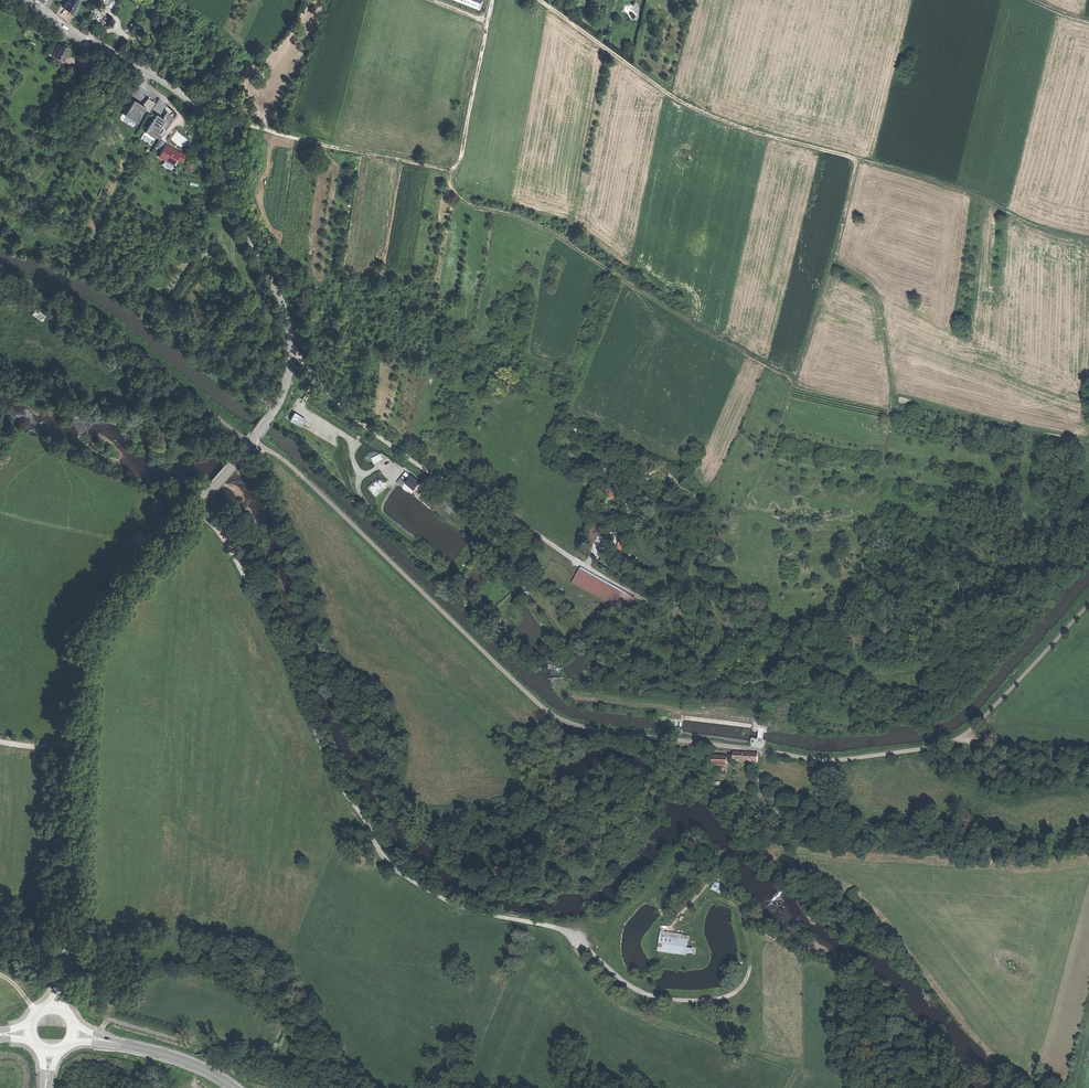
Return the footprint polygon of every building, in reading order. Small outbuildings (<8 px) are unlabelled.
[(74,12),(76,8),(77,8),(78,5),(81,0),(80,0),(68,0),(66,4),(64,3),(62,6),(68,9),(74,12)] [(59,43),(53,55),(63,60),(69,48),(64,45),(59,43)] [(141,121),(154,132),(163,120),(157,116),(149,110),(141,121)] [(170,163),(171,160),(174,162),(180,153),(166,145),(159,156),(170,163)] [(186,164),(187,172),(196,171),(195,163),(186,164)] [(296,423),(300,415),(293,412),(289,420),(296,423)] [(375,464),(385,459),(382,453),(372,458),(375,464)] [(380,483),(384,480),(380,476),(369,486),(375,493),(383,486),(380,483)] [(402,478),(398,483),(403,487),(407,482),(402,478)] [(420,484),(412,478),(407,485),(415,491),(420,484)] [(635,598),(581,569),(573,584),(627,613),(635,598)] [(757,762),(758,754),(734,752),(733,761),(749,762),(752,762),(757,762)] [(712,765),(722,766),(722,757),(713,756),(712,765)] [(716,881),(713,889),(724,894),(727,887),(716,881)] [(658,951),(686,955),(688,939),(675,937),(675,935),(661,933),(658,951)]
